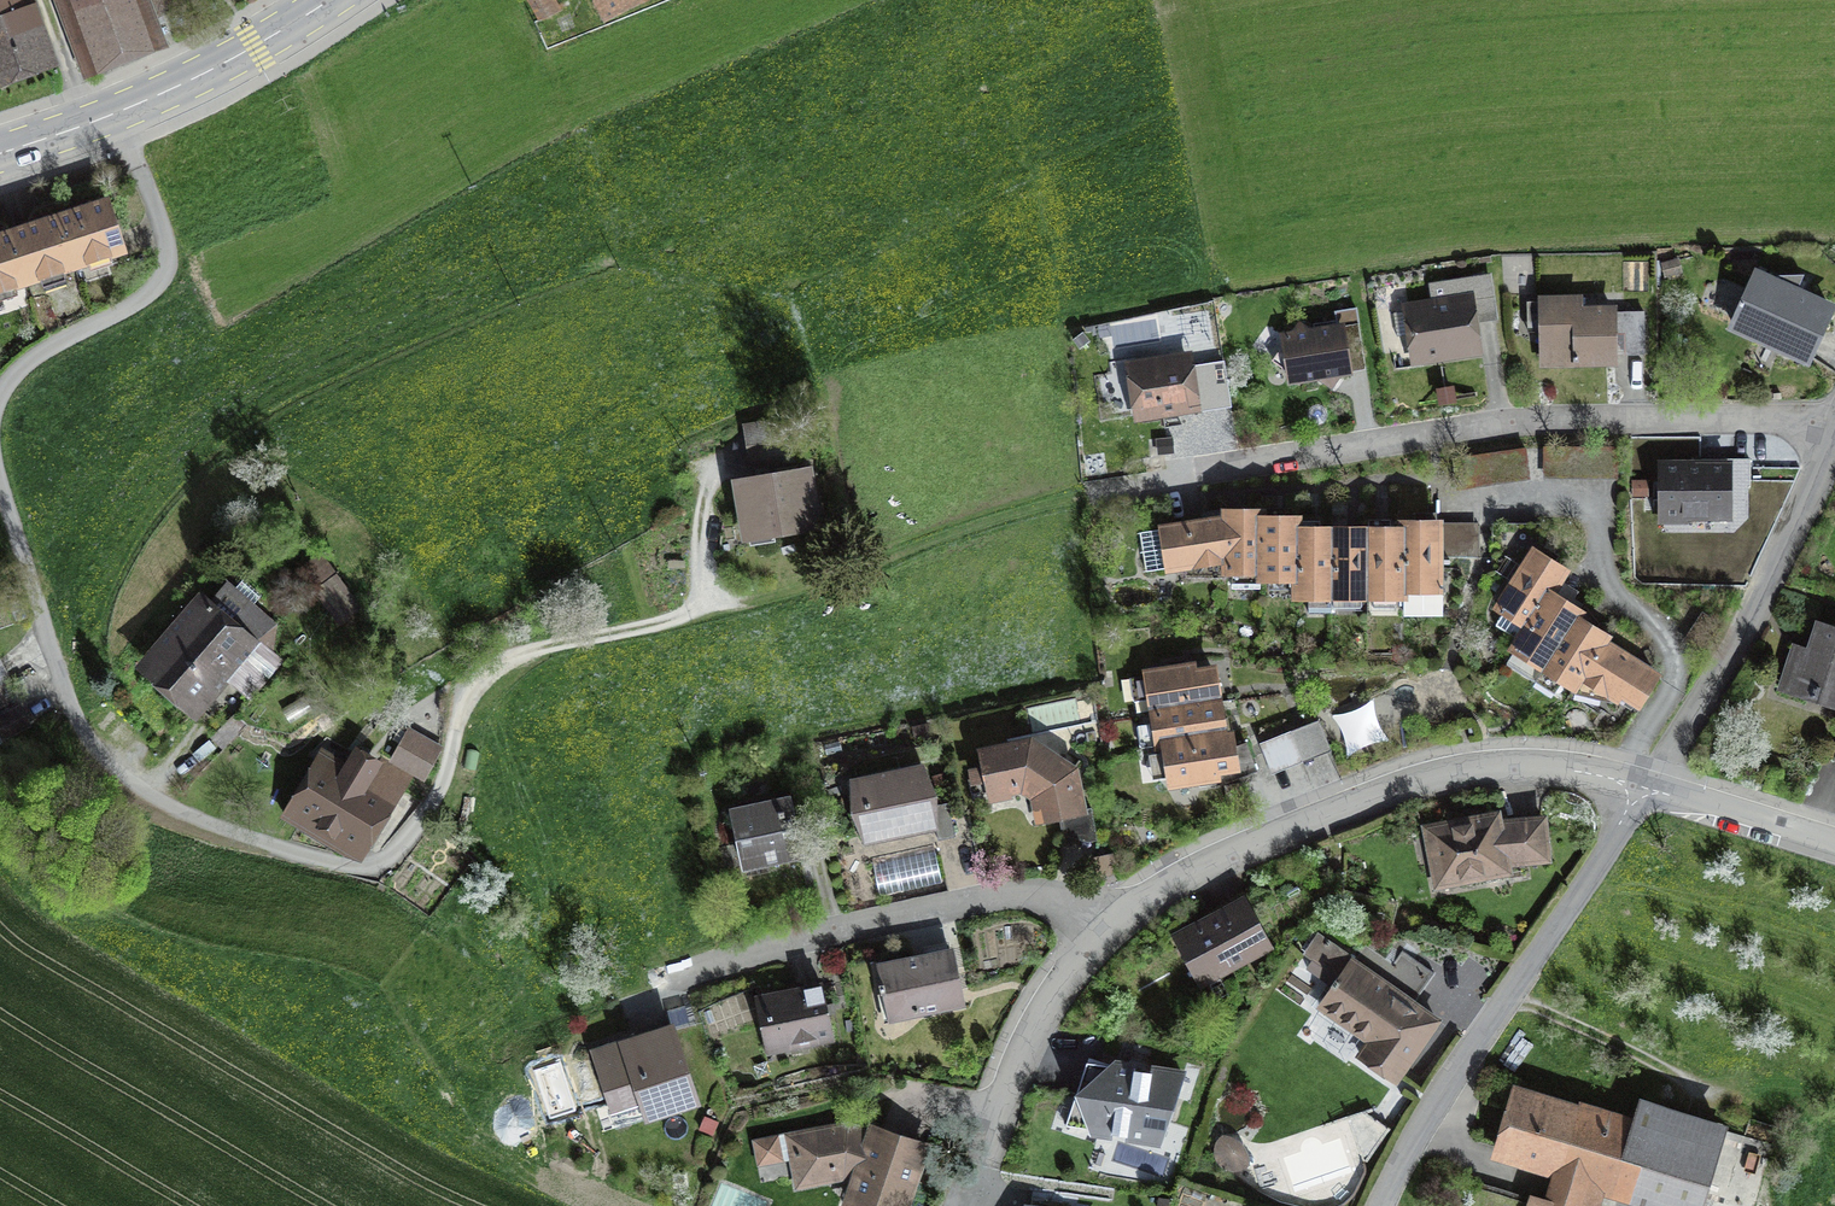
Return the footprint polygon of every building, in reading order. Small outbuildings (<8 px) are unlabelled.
[(45,64),(22,0),(0,0),(0,81),(45,64)] [(94,67),(125,56),(154,45),(145,21),(152,18),(159,16),(158,13),(161,12),(160,11),(175,5),(174,3),(182,0),(68,0),(94,67)] [(541,20),(561,9),(556,0),(555,0),(551,2),(550,0),(530,0),(541,20)] [(605,22),(648,0),(594,0),(605,22)] [(59,218),(75,266),(123,250),(108,202),(59,218)] [(75,266),(59,218),(12,233),(27,281),(75,266)] [(27,281),(12,233),(0,237),(0,290),(27,281)] [(1678,260),(1663,264),(1666,274),(1681,271),(1678,260)] [(1734,326),(1808,360),(1830,308),(1797,293),(1802,276),(1780,277),(1776,284),(1757,276),(1734,326)] [(1412,334),(1416,358),(1476,348),(1472,321),(1495,318),(1489,278),(1432,287),(1435,307),(1393,313),(1397,336),(1412,334)] [(1548,362),(1614,361),(1613,311),(1579,312),(1578,300),(1547,301),(1548,362)] [(1644,312),(1625,312),(1626,355),(1645,354),(1644,312)] [(1291,373),(1292,380),(1323,375),(1330,381),(1335,374),(1349,372),(1344,344),(1361,341),(1359,324),(1310,331),(1300,323),(1292,334),(1285,335),(1286,343),(1273,361),(1291,373)] [(1138,389),(1142,415),(1219,403),(1213,368),(1190,372),(1188,357),(1135,365),(1134,359),(1111,363),(1116,393),(1138,389)] [(1317,406),(1310,410),(1308,418),(1314,424),(1322,424),(1327,417),(1325,409),(1317,406)] [(757,428),(760,447),(771,445),(773,458),(790,455),(785,423),(757,428)] [(1660,465),(1660,521),(1685,521),(1685,516),(1730,516),(1730,465),(1660,465)] [(740,486),(748,534),(815,523),(807,475),(740,486)] [(1262,513),(1226,513),(1226,518),(1226,560),(1226,571),(1233,571),(1233,587),(1260,587),(1260,578),(1262,578),(1262,520),(1262,513)] [(1226,518),(1140,532),(1147,571),(1226,560),(1226,518)] [(1297,520),(1262,520),(1262,578),(1297,578),(1297,531),(1297,520)] [(1439,522),(1439,524),(1439,557),(1478,557),(1478,523),(1439,522)] [(1403,524),(1403,531),(1403,596),(1403,610),(1443,610),(1443,588),(1439,588),(1439,557),(1439,524),(1403,524)] [(1332,531),(1297,531),(1297,578),(1297,595),(1309,595),(1309,613),(1331,613),(1331,596),(1332,596),(1332,531)] [(1368,531),(1332,531),(1332,596),(1367,596),(1368,531)] [(1403,531),(1368,531),(1367,596),(1403,596),(1403,531)] [(1563,572),(1533,553),(1530,558),(1492,557),(1492,570),(1482,569),(1471,609),(1520,640),(1550,594),(1563,572)] [(1520,640),(1515,648),(1544,667),(1576,619),(1579,613),(1550,594),(1520,640)] [(345,597),(331,608),(341,620),(355,609),(345,597)] [(153,668),(194,703),(221,670),(247,641),(206,606),(153,668)] [(1544,667),(1575,686),(1581,676),(1603,642),(1606,638),(1576,619),(1544,667)] [(1793,643),(1783,674),(1815,684),(1814,688),(1819,689),(1822,680),(1834,684),(1834,626),(1816,620),(1807,648),(1793,643)] [(1606,638),(1603,642),(1632,660),(1644,643),(1614,624),(1606,638)] [(277,667),(247,641),(221,670),(252,696),(277,667)] [(1637,703),(1655,675),(1632,660),(1603,642),(1581,676),(1616,698),(1620,693),(1637,703)] [(1192,666),(1148,673),(1154,712),(1218,702),(1213,669),(1193,672),(1192,666)] [(1344,713),(1332,715),(1338,725),(1343,736),(1346,747),(1347,758),(1357,751),(1368,746),(1379,743),(1390,741),(1384,731),(1379,721),(1375,709),(1374,697),(1365,704),(1355,709),(1344,713)] [(1160,747),(1166,746),(1224,737),(1218,702),(1154,712),(1160,747)] [(236,715),(214,736),(225,748),(247,727),(236,715)] [(1261,744),(1273,774),(1331,750),(1319,721),(1261,744)] [(441,755),(413,736),(395,762),(424,781),(441,755)] [(1224,737),(1166,746),(1172,784),(1217,777),(1216,772),(1235,768),(1230,736),(1224,737)] [(990,781),(993,793),(1022,786),(1021,793),(1031,799),(1037,796),(1041,818),(1082,809),(1079,791),(1072,787),(1070,776),(1075,770),(1036,745),(1036,743),(985,754),(987,765),(969,769),(972,785),(990,781)] [(317,760),(284,814),(348,852),(353,843),(358,846),(385,802),(383,801),(393,785),(401,790),(410,775),(379,757),(372,768),(355,758),(351,765),(331,752),(323,764),(317,760)] [(857,803),(864,835),(910,825),(911,832),(936,827),(938,840),(955,836),(948,803),(932,806),(923,768),(860,782),(865,802),(857,803)] [(733,811),(745,867),(801,855),(789,799),(733,811)] [(1430,831),(1440,882),(1508,869),(1504,863),(1547,859),(1543,820),(1496,824),(1495,818),(1430,831)] [(818,830),(804,833),(810,861),(824,858),(818,830)] [(933,845),(873,858),(881,896),(942,883),(933,845)] [(1183,936),(1206,978),(1263,947),(1240,904),(1183,936)] [(1361,1056),(1395,1080),(1437,1020),(1413,1004),(1435,973),(1402,951),(1381,981),(1354,963),(1355,960),(1319,935),(1306,953),(1315,959),(1308,968),(1332,984),(1331,986),(1334,988),(1322,1006),(1371,1041),(1361,1056)] [(880,965),(892,1021),(915,1016),(914,1012),(918,1012),(918,1008),(961,998),(951,950),(880,965)] [(762,997),(772,1044),(808,1036),(809,1043),(834,1038),(822,985),(762,997)] [(640,1095),(647,1119),(696,1103),(672,1026),(594,1051),(611,1104),(640,1095)] [(1067,1125),(1160,1140),(1181,1075),(1087,1062),(1067,1125)] [(1562,1168),(1564,1163),(1704,1205),(1754,1205),(1773,1145),(1644,1106),(1634,1137),(1578,1120),(1579,1116),(1518,1097),(1502,1149),(1562,1168)] [(1348,1116),(1382,1140),(1390,1128),(1364,1110),(1348,1116)] [(856,1177),(848,1201),(864,1205),(905,1205),(925,1148),(872,1130),(870,1135),(848,1127),(796,1138),(798,1150),(792,1151),(793,1158),(796,1158),(801,1182),(844,1173),(856,1177)] [(1223,1138),(1218,1145),(1217,1153),(1220,1162),(1229,1169),(1239,1169),(1247,1164),(1223,1138)] [(759,1146),(764,1170),(788,1166),(784,1142),(759,1146)] [(1550,1205),(1551,1203),(1532,1198),(1530,1203),(1474,1186),(1468,1205),(1550,1205)]
